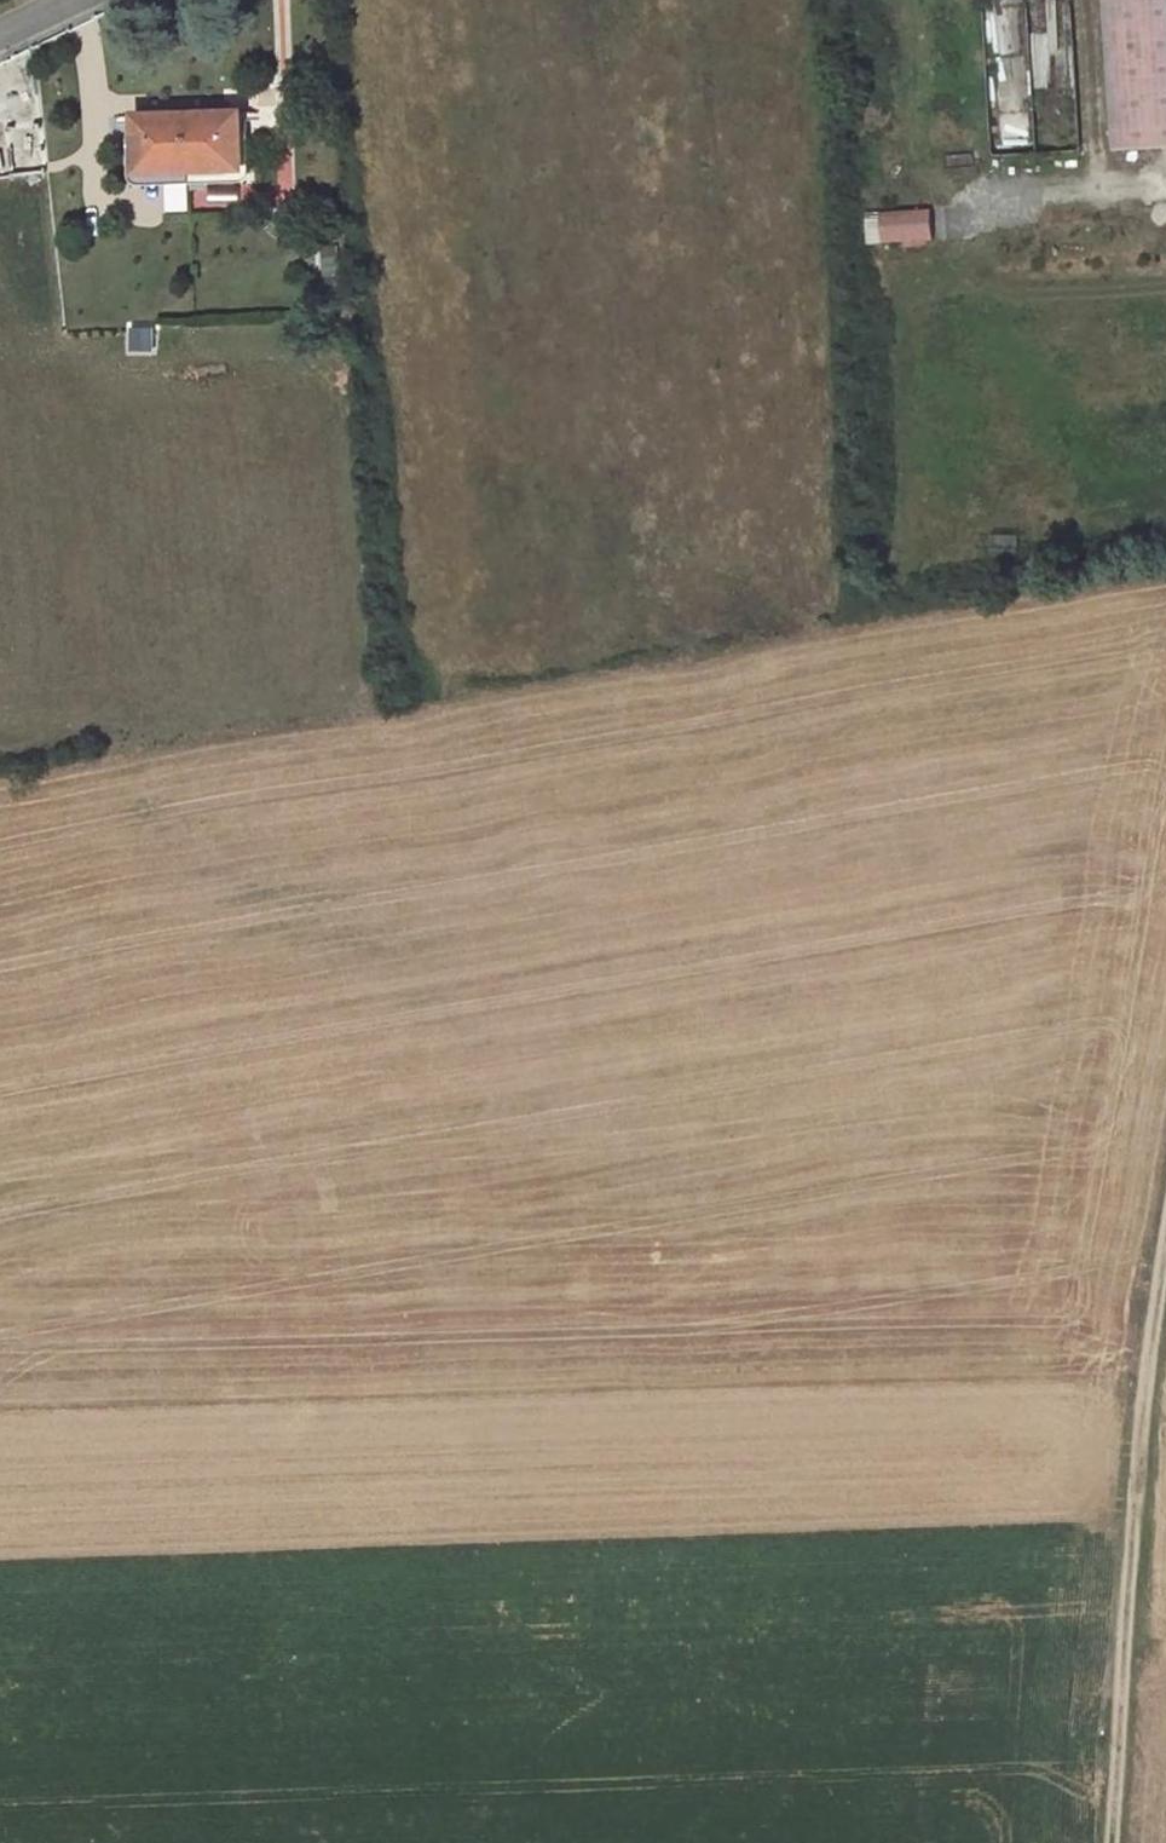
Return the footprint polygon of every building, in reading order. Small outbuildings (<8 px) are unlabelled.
[(1114,151),(1165,148),(1165,0),(1105,0),(1114,151)] [(134,117),(135,125),(137,174),(166,172),(169,184),(211,182),(214,170),(242,170),(240,121),(240,113),(134,117)] [(247,121),(240,121),(242,170),(214,170),(211,182),(250,180),(247,121)] [(130,185),(169,184),(166,172),(137,174),(135,125),(127,126),(130,185)] [(864,212),(866,246),(932,241),(930,207),(864,212)] [(337,263),(324,266),(325,280),(339,278),(337,263)]
